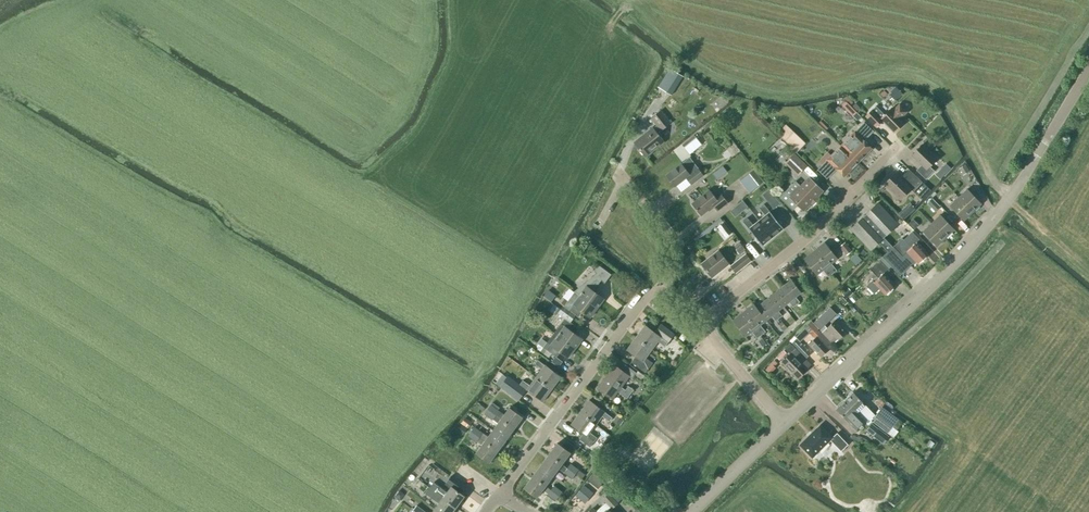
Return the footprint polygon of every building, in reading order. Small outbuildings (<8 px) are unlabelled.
[(674,71),(662,89),(671,95),(683,77),(674,71)] [(903,94),(895,87),(890,91),(891,92),(897,98),(898,99),(903,94)] [(852,116),(857,112),(846,102),(842,106),(852,116)] [(907,112),(899,104),(892,111),(891,109),(881,119),(872,110),(866,117),(876,127),(882,121),(894,133),(904,123),(900,119),(907,112)] [(661,131),(670,123),(678,117),(668,105),(651,119),(657,125),(653,129),(653,128),(634,143),(645,157),(664,142),(657,133),(661,130),(661,131)] [(846,151),(858,163),(872,149),(864,141),(874,131),(864,122),(855,131),(854,130),(840,145),(846,151)] [(796,153),(805,143),(785,125),(780,130),(783,133),(780,137),(792,148),(792,149),(796,153)] [(696,138),(684,148),(690,154),(702,146),(696,138)] [(844,177),(858,163),(846,151),(840,145),(831,155),(827,151),(818,161),(822,165),(818,170),(827,179),(836,169),(844,177)] [(926,180),(934,171),(929,167),(937,159),(922,145),(912,156),(921,165),(916,171),(926,180)] [(797,176),(807,166),(794,153),(785,163),(797,176)] [(691,185),(703,176),(689,157),(666,176),(674,187),(686,178),(691,185)] [(951,168),(946,164),(942,168),(947,172),(951,168)] [(965,164),(959,169),(963,175),(970,171),(965,164)] [(754,189),(763,181),(753,169),(744,177),(754,189)] [(718,170),(713,174),(717,180),(722,176),(718,170)] [(931,191),(909,170),(900,179),(895,173),(884,184),(900,200),(910,189),(913,192),(920,184),(922,186),(919,188),(927,195),(931,191)] [(803,210),(821,191),(809,179),(791,197),(785,192),(780,198),(792,210),(798,205),(803,210)] [(944,185),(940,194),(947,198),(952,189),(944,185)] [(958,198),(973,212),(981,204),(967,189),(958,198)] [(715,198),(709,190),(692,204),(701,216),(714,206),(718,211),(728,203),(721,194),(715,198)] [(773,209),(780,204),(775,197),(768,203),(773,209)] [(964,221),(973,212),(958,198),(950,206),(964,221)] [(940,208),(933,200),(928,205),(935,213),(940,208)] [(748,207),(743,201),(741,202),(736,207),(740,213),(748,207)] [(887,253),(882,257),(900,276),(915,261),(918,264),(928,255),(916,243),(919,240),(912,232),(903,240),(902,239),(892,248),(883,238),(898,224),(878,203),(850,229),(870,250),(878,243),(887,253)] [(759,221),(773,237),(783,229),(783,230),(783,229),(770,212),(764,205),(759,208),(765,216),(759,221)] [(915,210),(911,206),(901,216),(904,220),(915,210)] [(932,223),(946,238),(954,230),(940,215),(932,223)] [(763,245),(773,237),(759,221),(753,225),(747,218),(743,222),(749,229),(762,246),(763,245)] [(717,226),(724,234),(730,228),(723,220),(717,226)] [(919,227),(914,221),(910,224),(915,230),(919,227)] [(937,247),(946,238),(932,223),(923,232),(937,247)] [(814,252),(832,274),(837,270),(831,263),(837,259),(825,243),(814,252)] [(851,252),(845,244),(840,248),(846,256),(851,252)] [(712,278),(729,264),(718,251),(701,264),(712,278)] [(730,266),(736,273),(751,261),(754,259),(749,252),(746,254),(730,266)] [(828,277),(832,274),(814,252),(804,260),(816,275),(823,270),(828,277)] [(861,261),(853,252),(849,256),(857,264),(861,261)] [(885,295),(895,286),(884,274),(888,269),(879,260),(870,269),(876,276),(872,280),(872,281),(866,287),(874,294),(879,289),(885,295)] [(580,296),(597,309),(604,299),(594,291),(597,286),(587,278),(580,287),(584,290),(580,296)] [(783,287),(796,304),(800,302),(796,297),(801,292),(791,281),(783,287)] [(793,307),(796,304),(783,287),(774,294),(784,306),(789,302),(793,307)] [(853,293),(848,287),(847,287),(841,293),(846,299),(853,293)] [(552,305),(557,298),(549,292),(544,299),(552,305)] [(597,309),(580,296),(575,292),(561,310),(573,319),(579,310),(590,318),(597,309)] [(620,294),(617,298),(622,302),(625,298),(620,294)] [(778,311),(784,306),(774,294),(765,301),(779,318),(782,316),(778,311)] [(848,302),(843,297),(841,299),(839,301),(844,306),(848,302)] [(776,321),(779,318),(765,301),(757,308),(754,304),(753,305),(766,320),(772,316),(776,321)] [(760,325),(766,320),(753,305),(743,313),(761,335),(766,332),(760,325)] [(820,330),(836,314),(830,307),(814,323),(820,330)] [(570,322),(573,319),(561,310),(558,313),(565,319),(558,328),(554,333),(575,349),(582,339),(572,332),(576,326),(570,322)] [(758,339),(761,335),(743,313),(733,321),(745,337),(752,331),(758,339)] [(846,333),(835,320),(827,328),(826,328),(824,330),(823,328),(821,331),(822,332),(833,344),(838,340),(846,333)] [(821,357),(829,349),(828,349),(832,345),(821,333),(822,332),(821,331),(814,323),(811,321),(804,327),(815,339),(809,345),(821,357)] [(635,338),(652,350),(658,341),(665,347),(675,334),(661,324),(654,333),(645,325),(635,338)] [(568,358),(575,349),(554,333),(540,351),(549,358),(552,354),(554,356),(558,350),(568,358)] [(646,358),(652,350),(635,338),(626,350),(636,357),(631,363),(646,373),(653,363),(646,358)] [(806,358),(811,354),(797,338),(792,343),(806,358)] [(762,339),(758,342),(763,347),(767,344),(762,339)] [(797,379),(807,370),(807,369),(811,365),(792,345),(787,350),(790,354),(781,362),(797,379)] [(555,357),(551,362),(558,368),(562,362),(555,357)] [(536,378),(552,390),(561,378),(538,360),(535,364),(542,370),(536,378)] [(774,361),(765,369),(768,372),(774,366),(777,363),(774,361)] [(636,373),(625,365),(621,370),(615,366),(598,389),(612,399),(617,392),(622,395),(621,395),(627,399),(633,390),(628,386),(625,390),(621,387),(629,377),(631,379),(635,374),(642,379),(646,378),(647,378),(637,371),(636,373)] [(658,381),(651,375),(651,376),(648,379),(650,381),(655,384),(658,381)] [(518,401),(525,392),(507,378),(500,387),(518,401)] [(543,402),(552,390),(536,378),(530,385),(523,380),(520,385),(543,402)] [(650,382),(646,387),(651,390),(655,385),(655,384),(650,381),(650,382)] [(861,418),(865,423),(868,426),(872,421),(888,433),(898,419),(882,407),(873,419),(867,413),(866,413),(862,408),(865,405),(853,393),(846,400),(856,410),(854,412),(856,414),(858,412),(862,417),(861,418)] [(885,403),(880,399),(876,404),(881,408),(885,403)] [(580,413),(596,425),(602,416),(609,422),(612,418),(589,400),(580,413)] [(857,431),(865,423),(861,418),(862,417),(858,412),(856,414),(854,412),(856,410),(846,400),(836,410),(857,431)] [(504,415),(496,409),(491,405),(488,409),(514,429),(522,418),(509,408),(504,415)] [(506,441),(514,429),(488,409),(484,414),(498,424),(492,431),(506,441)] [(589,433),(596,425),(580,413),(571,425),(583,434),(579,440),(590,448),(597,438),(589,433)] [(624,420),(617,415),(613,420),(619,426),(620,426),(624,420)] [(472,423),(465,418),(461,424),(468,428),(472,423)] [(872,423),(866,430),(873,436),(883,444),(889,437),(879,428),(878,429),(872,423)] [(458,429),(456,430),(463,435),(464,433),(467,429),(460,425),(458,429)] [(812,458),(826,445),(828,443),(826,440),(830,436),(820,425),(799,445),(812,458)] [(506,441),(492,431),(488,437),(482,433),(474,427),(471,432),(484,442),(498,451),(506,441)] [(489,463),(498,451),(484,442),(471,432),(468,436),(476,442),(482,446),(476,453),(489,463)] [(549,454),(562,464),(575,447),(566,441),(562,447),(557,444),(549,454)] [(562,464),(549,454),(541,466),(554,475),(559,468),(572,478),(576,474),(568,468),(562,464)] [(568,468),(576,474),(579,470),(571,464),(568,468)] [(549,482),(554,475),(541,466),(533,477),(550,490),(553,486),(549,482)] [(558,496),(550,490),(533,477),(524,488),(537,498),(543,491),(548,495),(556,501),(559,496),(558,496)] [(430,488),(456,509),(464,497),(451,487),(446,494),(433,484),(430,488)] [(583,485),(575,495),(583,502),(591,492),(583,485)] [(562,492),(554,486),(551,490),(558,496),(559,496),(562,492)] [(456,509),(430,488),(426,492),(440,502),(435,509),(439,511),(453,511),(456,509)] [(617,504),(609,494),(603,500),(606,503),(596,511),(593,508),(588,511),(610,511),(608,510),(610,508),(612,509),(617,504)]
